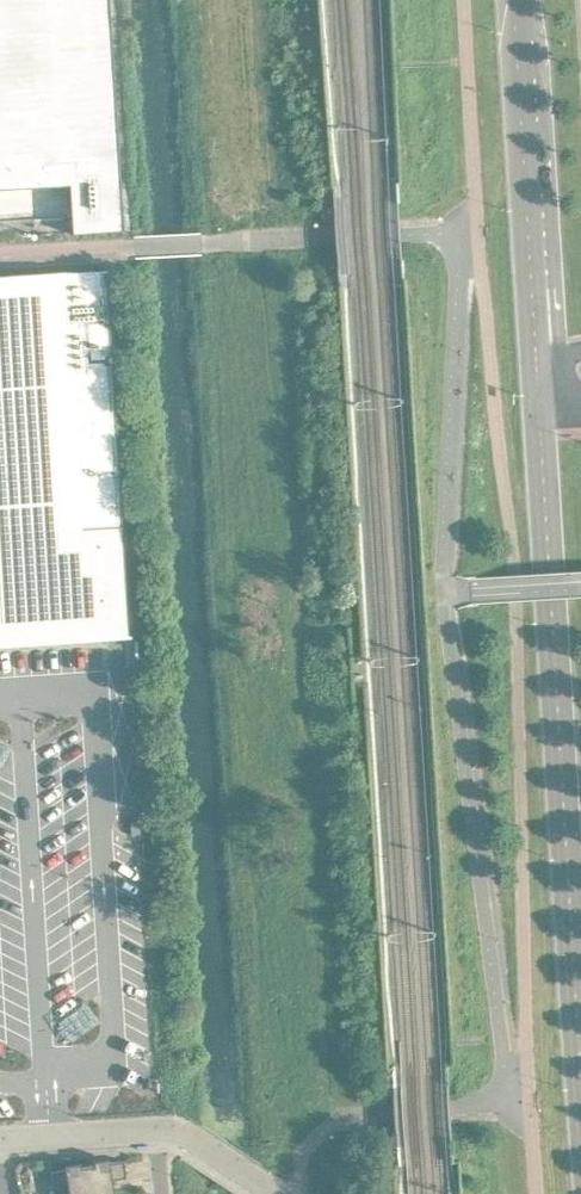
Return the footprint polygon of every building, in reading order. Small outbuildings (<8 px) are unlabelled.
[(70,183),(72,214),(72,215),(73,232),(99,230),(125,228),(111,0),(0,0),(0,187),(70,183)] [(9,640),(37,638),(84,635),(107,634),(124,633),(126,633),(128,633),(130,633),(107,268),(103,268),(89,269),(0,275),(0,640),(9,640)] [(131,819),(132,832),(141,831),(141,819),(131,819)] [(70,1193),(116,1193),(113,1177),(127,1175),(124,1158),(51,1169),(55,1191),(70,1189),(70,1193)]
